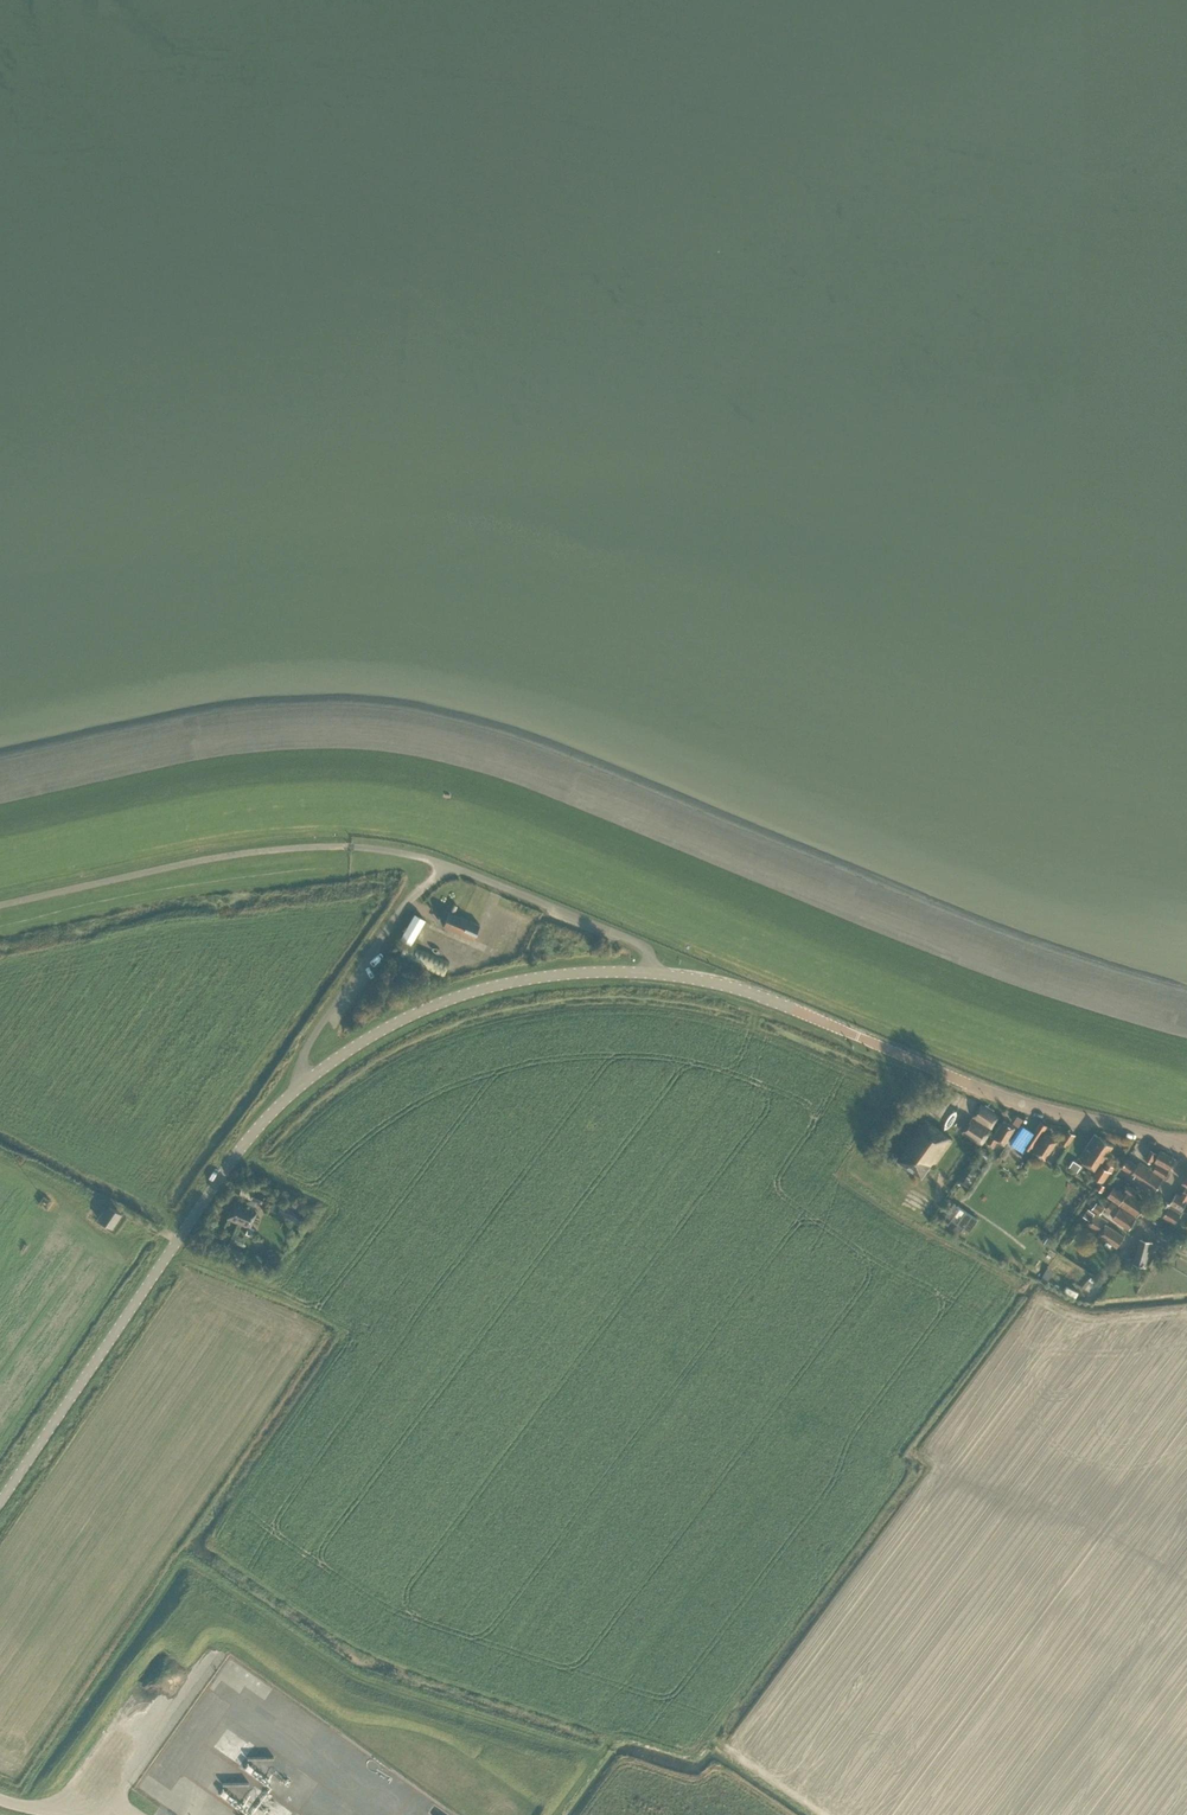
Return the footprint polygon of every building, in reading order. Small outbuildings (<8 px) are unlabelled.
[(443,926),(474,939),(480,925),(449,912),(443,926)] [(425,920),(415,914),(401,938),(411,944),(425,920)] [(450,961),(405,942),(404,945),(399,956),(398,959),(442,978),(450,961)] [(1001,1116),(982,1104),(973,1117),(992,1129),(1001,1116)] [(1014,1122),(1019,1126),(1024,1119),(1018,1115),(1014,1122)] [(972,1118),(962,1132),(981,1145),(991,1131),(972,1118)] [(925,1119),(905,1147),(907,1148),(900,1158),(898,1161),(922,1178),(931,1165),(934,1167),(953,1139),(925,1119)] [(1016,1127),(1004,1120),(994,1137),(992,1136),(987,1143),(993,1147),(997,1140),(1005,1145),(1016,1127)] [(1025,1147),(1031,1151),(1048,1125),(1042,1121),(1034,1132),(1022,1124),(1010,1142),(1022,1151),(1025,1147)] [(1076,1134),(1069,1130),(1061,1141),(1068,1145),(1076,1134)] [(1058,1140),(1045,1132),(1033,1151),(1046,1159),(1058,1140)] [(1095,1133),(1085,1147),(1104,1160),(1105,1159),(1114,1145),(1101,1136),(1100,1137),(1095,1133)] [(1096,1171),(1104,1160),(1085,1147),(1080,1155),(1085,1159),(1083,1162),(1096,1171)] [(1146,1160),(1152,1163),(1157,1152),(1151,1149),(1146,1160)] [(1157,1163),(1153,1171),(1164,1178),(1164,1177),(1165,1178),(1176,1158),(1161,1150),(1155,1162),(1157,1163)] [(898,1161),(900,1158),(895,1154),(890,1160),(896,1164),(898,1161)] [(1164,1178),(1153,1171),(1140,1162),(1138,1165),(1128,1158),(1122,1166),(1132,1173),(1131,1175),(1155,1191),(1164,1178)] [(1105,1159),(1104,1160),(1096,1171),(1093,1174),(1104,1182),(1115,1166),(1105,1159)] [(1082,1165),(1074,1160),(1069,1166),(1078,1172),(1082,1165)] [(1102,1191),(1106,1186),(1100,1183),(1097,1188),(1102,1191)] [(1119,1205),(1137,1217),(1146,1204),(1135,1197),(1139,1191),(1128,1185),(1125,1190),(1128,1192),(1126,1194),(1114,1187),(1108,1196),(1120,1204),(1119,1205)] [(1170,1203),(1182,1210),(1186,1201),(1186,1187),(1181,1196),(1176,1193),(1170,1203)] [(261,1203),(264,1195),(254,1191),(250,1199),(261,1203)] [(1112,1218),(1129,1229),(1137,1218),(1112,1201),(1106,1209),(1115,1215),(1112,1218)] [(1166,1201),(1159,1212),(1163,1215),(1163,1216),(1174,1223),(1181,1212),(1170,1206),(1171,1204),(1166,1201)] [(234,1202),(228,1218),(250,1227),(256,1211),(234,1202)] [(304,1212),(282,1202),(277,1213),(299,1222),(304,1212)] [(1091,1210),(1099,1216),(1105,1207),(1097,1202),(1091,1210)] [(954,1203),(945,1215),(951,1219),(947,1225),(959,1233),(963,1228),(969,1232),(978,1219),(954,1203)] [(105,1212),(103,1211),(99,1218),(112,1228),(121,1214),(109,1206),(105,1212)] [(1091,1210),(1088,1209),(1084,1215),(1090,1220),(1088,1223),(1095,1228),(1093,1231),(1096,1233),(1098,1230),(1101,1231),(1107,1221),(1099,1216),(1091,1210)] [(1107,1221),(1101,1231),(1099,1234),(1108,1240),(1105,1244),(1110,1247),(1113,1243),(1118,1247),(1125,1236),(1106,1224),(1108,1221),(1107,1221)] [(253,1236),(255,1231),(248,1228),(246,1234),(253,1236)] [(1180,1246),(1184,1241),(1177,1237),(1173,1242),(1180,1246)] [(1135,1262),(1145,1265),(1152,1241),(1141,1238),(1135,1262)] [(260,1264),(263,1259),(257,1255),(254,1260),(260,1264)] [(1054,1268),(1052,1271),(1071,1283),(1073,1281),(1082,1286),(1090,1274),(1062,1255),(1054,1267),(1054,1268)] [(1046,1284),(1050,1277),(1044,1273),(1040,1280),(1046,1284)] [(153,1770),(165,1777),(173,1765),(161,1758),(153,1770)]
